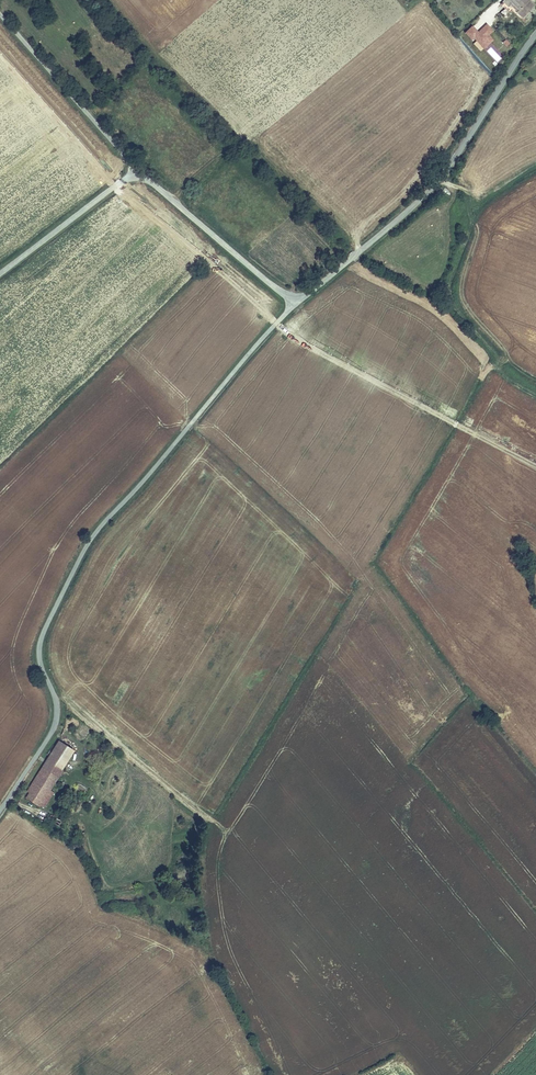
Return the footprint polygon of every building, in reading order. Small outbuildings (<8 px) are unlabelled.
[(505,4),(509,8),(513,5),(526,18),(535,7),(535,1),(535,0),(509,0),(505,4)] [(481,17),(477,23),(481,26),(486,20),(481,17)] [(45,768),(59,777),(75,752),(61,743),(45,768)] [(39,807),(59,777),(45,768),(28,794),(30,795),(27,800),(39,807)] [(49,820),(61,830),(66,825),(53,814),(49,820)]
